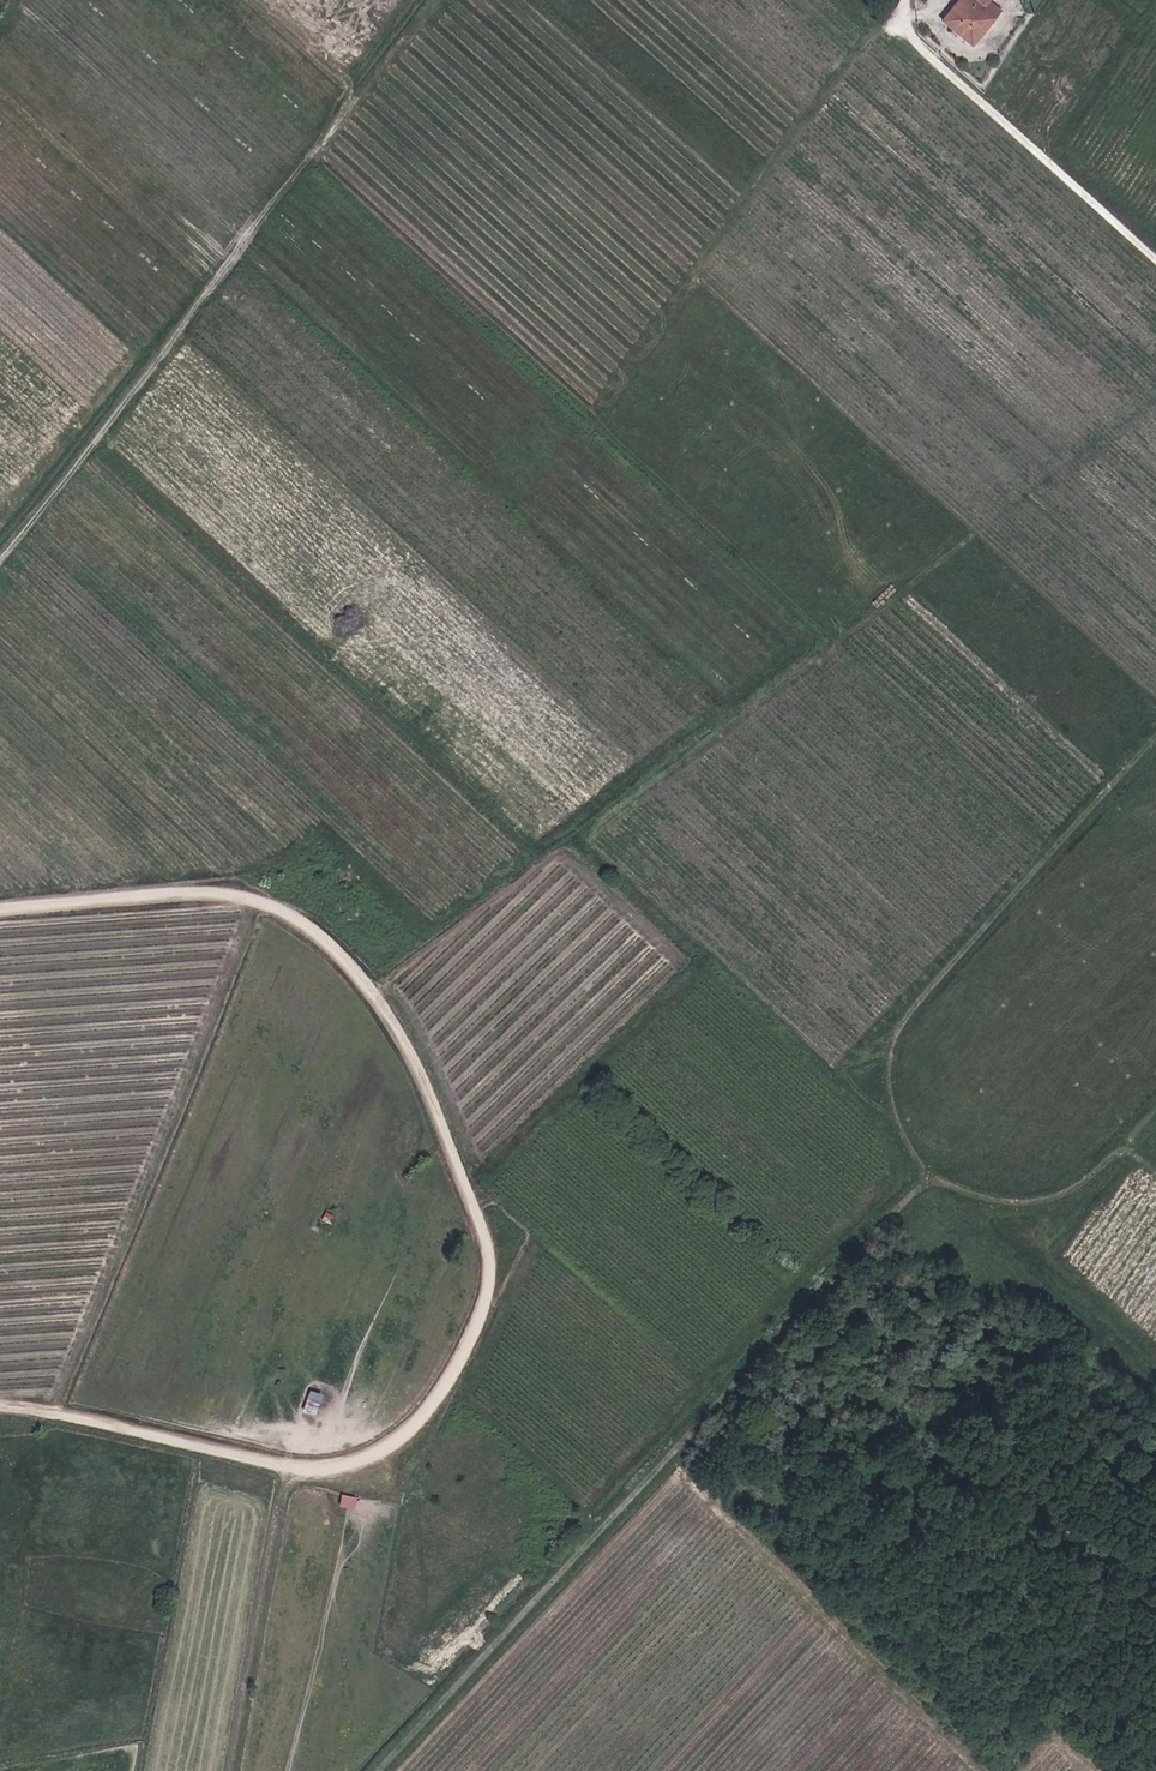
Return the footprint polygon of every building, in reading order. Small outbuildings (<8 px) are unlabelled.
[(987,0),(959,0),(942,20),(971,44),(999,11),(987,0)] [(307,1409),(319,1412),(325,1392),(313,1389),(307,1409)]
